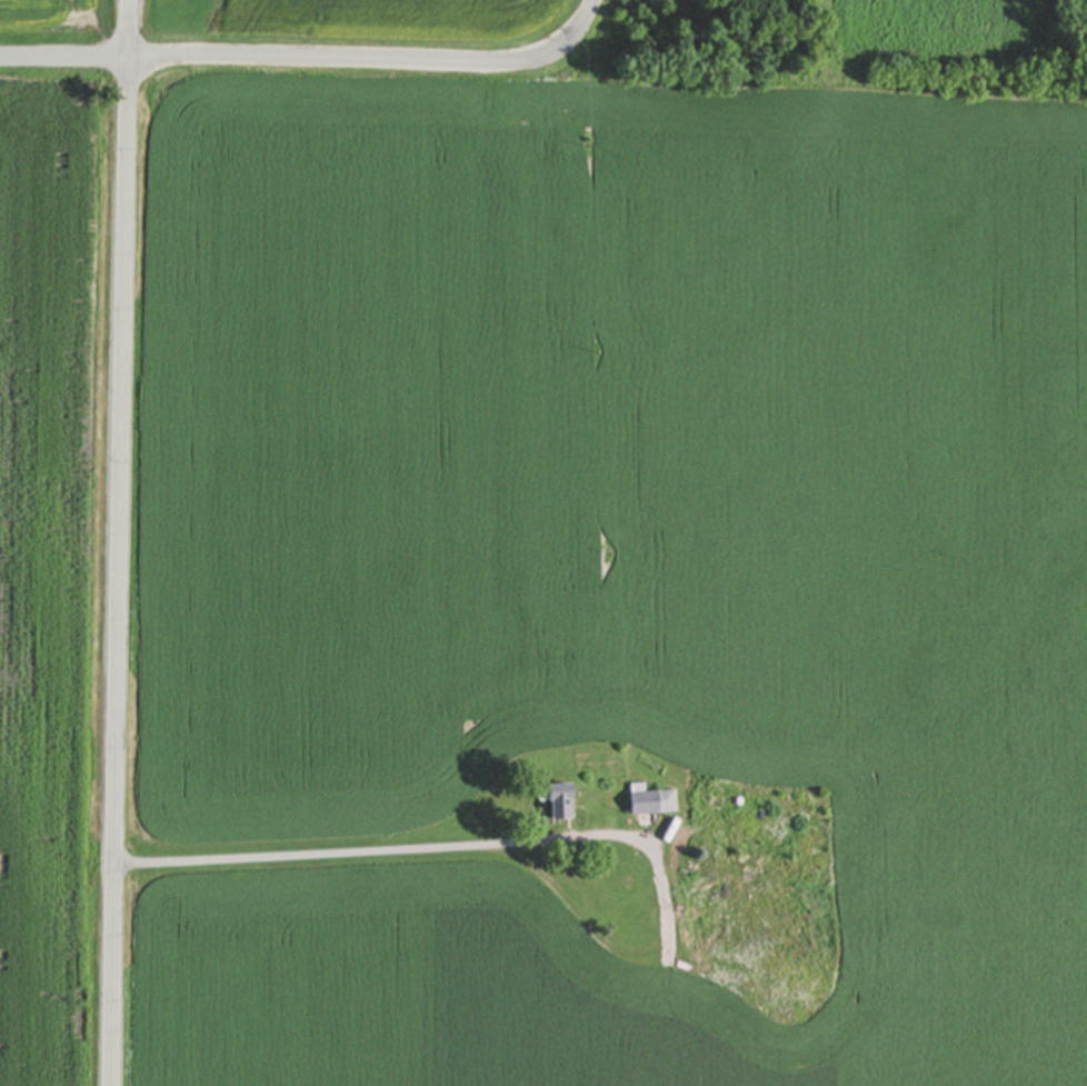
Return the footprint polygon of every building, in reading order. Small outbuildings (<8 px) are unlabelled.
[(552,822),(573,822),(573,786),(543,786),(543,804),(552,804),(552,822)] [(677,816),(676,793),(645,794),(645,787),(631,788),(632,817),(677,816)]
